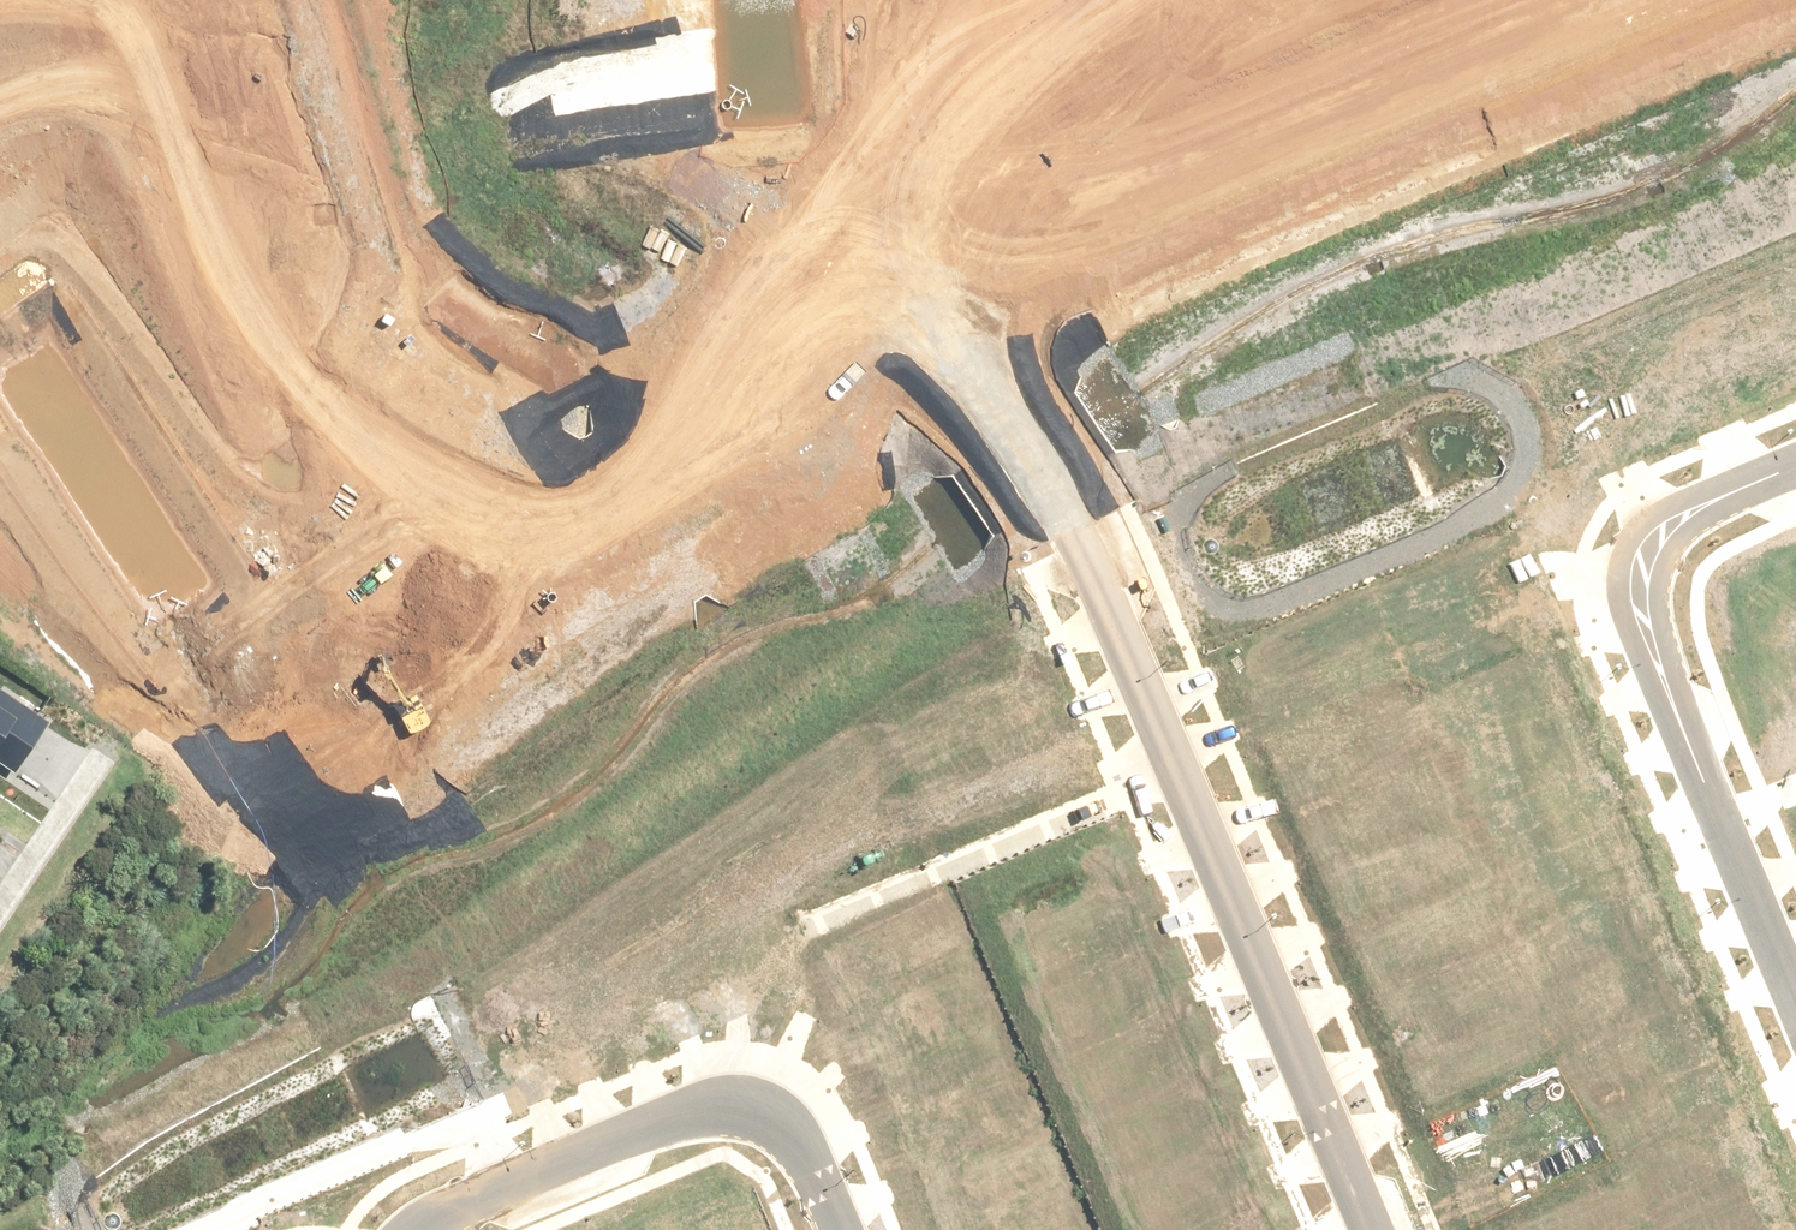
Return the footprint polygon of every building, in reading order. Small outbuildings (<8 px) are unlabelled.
[(9,776),(47,722),(4,692),(0,698),(0,769),(9,776)]
